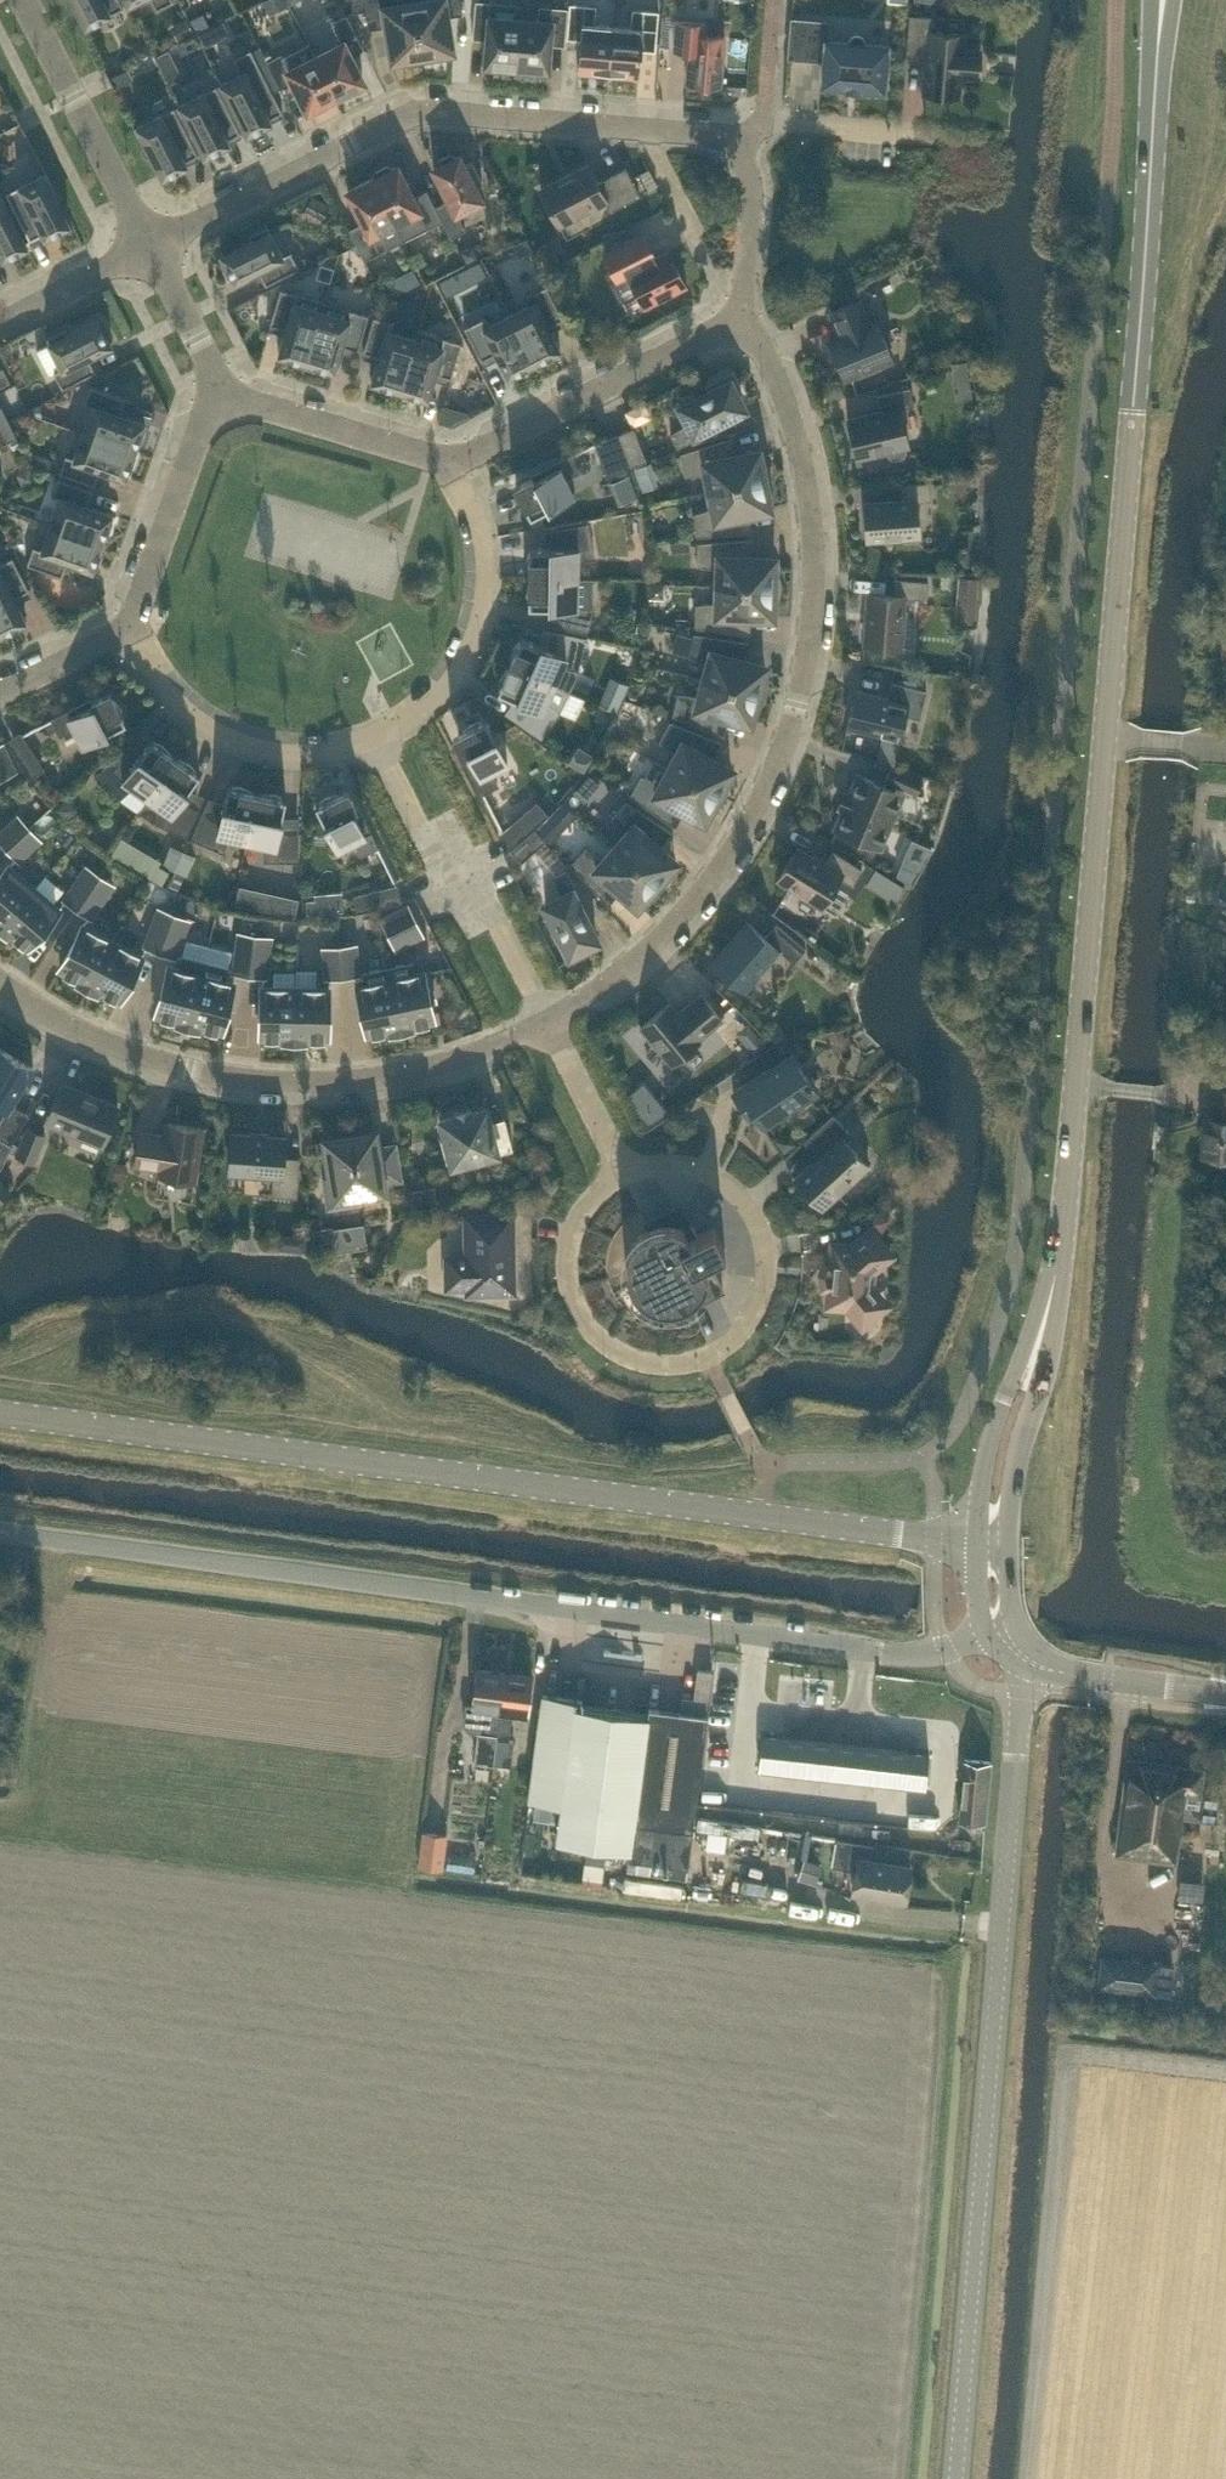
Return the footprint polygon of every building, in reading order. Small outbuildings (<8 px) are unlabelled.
[(120,0),(73,0),(77,7),(74,9),(83,26),(86,25),(86,26),(88,25),(87,24),(109,13),(109,14),(110,13),(123,6),(120,0)] [(156,8),(173,0),(152,0),(156,8)] [(423,60),(413,0),(352,0),(354,10),(366,9),(369,28),(386,25),(392,60),(398,59),(398,61),(419,61),(423,60)] [(423,60),(427,60),(447,54),(447,51),(453,50),(448,15),(462,13),(460,0),(413,0),(423,60)] [(490,15),(491,1),(475,0),(472,37),(473,37),(473,36),(473,32),(487,33),(485,64),(516,67),(520,17),(490,15)] [(595,23),(596,5),(569,3),(566,38),(581,39),(578,72),(608,74),(613,24),(595,23)] [(564,45),(567,8),(539,5),(538,19),(520,17),(516,67),(548,69),(551,38),(564,39),(564,44),(563,44),(563,45),(564,45)] [(656,45),(659,10),(632,8),(630,26),(613,24),(608,74),(638,77),(641,44),(656,45)] [(349,53),(363,46),(347,14),(332,22),(342,42),(316,55),(336,94),(363,80),(349,53)] [(930,30),(932,16),(909,14),(906,51),(927,52),(924,91),(958,94),(959,73),(978,75),(980,49),(962,47),(963,33),(930,30)] [(827,40),(829,21),(791,17),(788,56),(825,59),(822,83),(847,85),(847,83),(858,84),(858,86),(883,88),(887,45),(865,43),(866,38),(864,34),(860,31),(855,31),(851,33),(848,37),(848,41),(827,40)] [(704,34),(705,22),(676,19),(674,49),(689,50),(686,81),(720,84),(724,36),(704,34)] [(316,55),(314,52),(309,42),(283,56),(282,53),(268,60),(281,87),(294,80),(308,108),(336,94),(316,55)] [(282,110),(250,48),(249,48),(249,49),(234,56),(241,71),(222,81),(220,81),(247,134),(248,133),(270,122),(271,121),(269,117),(282,110)] [(127,68),(109,77),(115,88),(133,79),(127,68)] [(240,132),(216,84),(203,91),(203,90),(201,91),(180,102),(178,103),(205,155),(206,154),(228,143),(229,143),(227,138),(240,132)] [(198,153),(174,106),(161,113),(161,112),(159,113),(138,124),(136,125),(134,126),(143,144),(145,143),(163,177),(164,176),(164,175),(185,165),(186,165),(187,164),(185,160),(198,153)] [(438,164),(433,167),(449,197),(435,205),(442,219),(450,235),(465,228),(456,210),(481,198),(474,185),(482,181),(472,161),(464,165),(459,154),(454,156),(450,153),(438,159),(438,164)] [(626,167),(597,181),(588,164),(540,188),(559,224),(605,200),(610,209),(639,194),(626,167)] [(375,176),(373,177),(395,220),(404,238),(419,231),(442,219),(435,205),(427,189),(412,196),(397,165),(392,167),(387,165),(376,171),(375,176)] [(55,189),(46,171),(43,173),(43,172),(41,173),(42,173),(20,184),(18,185),(19,185),(6,192),(30,239),(43,232),(45,237),(46,236),(46,235),(68,224),(68,225),(69,224),(52,190),(55,189)] [(373,177),(348,190),(364,220),(349,227),(357,243),(364,258),(387,246),(404,238),(395,220),(373,177)] [(1,194),(0,194),(0,254),(1,254),(3,258),(4,257),(26,246),(27,246),(1,194)] [(270,229),(269,229),(267,224),(248,234),(251,238),(220,254),(221,255),(223,254),(225,259),(221,261),(228,276),(233,273),(235,278),(233,279),(234,280),(254,270),(254,269),(259,271),(266,283),(299,266),(290,250),(282,254),(270,230),(270,229)] [(655,257),(643,233),(604,253),(617,279),(628,274),(644,305),(686,285),(668,250),(655,257)] [(551,323),(563,317),(546,284),(527,294),(526,304),(510,312),(509,312),(534,362),(535,361),(534,360),(538,357),(541,362),(556,354),(553,350),(558,347),(559,349),(560,348),(550,328),(549,328),(551,323)] [(280,287),(270,322),(270,323),(283,326),(285,331),(284,334),(278,353),(280,353),(280,352),(285,353),(285,354),(283,358),(299,363),(300,359),(301,358),(306,359),(305,361),(306,361),(324,300),(298,292),(296,292),(280,287)] [(877,321),(868,324),(857,299),(831,310),(838,327),(840,326),(843,334),(829,340),(844,377),(859,371),(860,374),(879,366),(878,363),(892,358),(877,321)] [(324,300),(306,361),(307,362),(307,361),(307,360),(312,361),(312,363),(311,366),(326,371),(328,367),(328,366),(333,367),(332,369),(334,370),(340,350),(340,348),(340,347),(345,345),(357,349),(358,349),(368,313),(356,310),(350,308),(324,300)] [(533,362),(534,362),(509,312),(508,313),(492,321),(483,316),(464,326),(481,359),(493,352),(498,354),(498,355),(508,375),(509,374),(509,372),(513,370),(515,375),(530,367),(528,363),(532,360),(533,362)] [(388,329),(391,320),(373,315),(363,350),(376,354),(378,359),(377,359),(371,381),(373,381),(373,379),(378,381),(376,386),(392,391),(394,386),(399,387),(398,389),(399,389),(415,336),(414,336),(388,329)] [(97,319),(99,318),(98,317),(68,332),(65,327),(47,337),(49,341),(49,342),(49,343),(50,343),(62,367),(53,371),(62,388),(95,371),(89,358),(90,353),(91,354),(111,344),(111,342),(109,343),(106,338),(111,336),(104,321),(99,324),(97,319)] [(451,377),(462,341),(444,336),(441,345),(415,337),(415,336),(399,389),(400,389),(400,387),(405,389),(404,394),(419,399),(421,394),(426,395),(425,397),(427,397),(433,376),(433,375),(438,373),(451,377)] [(10,380),(3,366),(0,367),(0,385),(10,380)] [(736,392),(741,390),(732,372),(707,385),(709,390),(680,404),(689,420),(670,432),(677,445),(698,435),(696,430),(743,406),(736,392)] [(120,409),(125,396),(90,384),(84,402),(92,405),(84,430),(83,430),(83,431),(135,449),(135,448),(133,447),(135,443),(140,444),(145,429),(140,427),(142,422),(144,423),(144,421),(123,414),(122,414),(120,409)] [(899,407),(914,403),(909,386),(877,393),(881,409),(847,418),(857,457),(908,445),(899,407)] [(2,443),(16,436),(9,420),(1,405),(0,405),(0,440),(2,443)] [(619,432),(630,462),(645,456),(634,426),(619,432)] [(134,450),(135,449),(83,431),(82,431),(83,431),(74,457),(66,454),(59,471),(94,483),(99,470),(103,468),(104,469),(125,476),(126,475),(124,474),(125,469),(130,471),(136,456),(131,454),(133,449),(134,450)] [(758,449),(727,456),(723,438),(680,452),(684,474),(706,472),(710,489),(771,477),(771,475),(770,473),(769,471),(768,468),(766,466),(765,464),(763,462),(760,461),(758,449)] [(609,478),(620,474),(630,470),(620,443),(599,451),(609,478)] [(565,477),(579,470),(571,454),(531,474),(534,479),(516,488),(518,493),(522,505),(528,512),(530,516),(574,494),(565,477)] [(88,501),(93,488),(58,476),(52,493),(60,496),(51,521),(50,522),(102,540),(103,540),(101,539),(103,534),(107,536),(113,520),(108,519),(110,514),(112,515),(112,513),(91,505),(90,506),(88,501)] [(772,482),(771,478),(771,477),(710,489),(713,506),(692,512),(697,534),(742,530),(738,513),(770,507),(767,495),(769,493),(769,492),(770,489),(771,488),(771,484),(772,482)] [(916,499),(930,498),(929,481),(900,483),(901,499),(864,502),(867,538),(918,534),(916,499)] [(102,541),(102,540),(50,522),(50,523),(51,523),(42,548),(33,545),(27,562),(62,575),(66,562),(71,560),(93,568),(93,566),(91,566),(93,561),(98,563),(104,547),(99,545),(100,541),(102,541)] [(578,558),(594,555),(588,523),(558,528),(561,542),(549,544),(550,546),(529,546),(529,550),(527,558),(529,571),(529,576),(577,577),(578,558)] [(774,556),(742,555),(742,537),(697,541),(696,564),(718,567),(718,584),(780,586),(780,584),(780,580),(779,576),(778,575),(777,572),(775,570),(773,568),(774,556)] [(671,550),(685,549),(684,540),(670,541),(671,550)] [(29,588),(12,556),(0,562),(0,631),(4,629),(7,634),(22,626),(19,621),(24,619),(25,621),(26,620),(16,600),(15,600),(17,595),(29,588)] [(577,595),(577,577),(529,576),(529,580),(526,593),(528,601),(528,605),(548,606),(548,608),(560,610),(557,624),(586,630),(593,598),(577,595)] [(927,597),(928,580),(894,577),(893,593),(868,591),(864,643),(901,646),(905,596),(927,597)] [(780,589),(780,586),(718,584),(717,601),(695,602),(695,625),(739,631),(740,614),(772,614),(772,603),(774,601),(776,599),(777,596),(778,595),(779,591),(780,589)] [(511,659),(510,663),(554,683),(569,689),(577,670),(577,669),(584,637),(555,631),(552,644),(540,642),(540,644),(539,643),(521,636),(520,639),(514,646),(511,659)] [(734,656),(738,638),(694,632),(688,654),(708,662),(704,678),(764,694),(765,690),(765,689),(765,685),(764,682),(764,679),(762,675),(765,664),(734,656)] [(934,669),(935,655),(922,654),(920,667),(934,669)] [(499,686),(497,690),(514,698),(516,698),(515,700),(524,707),(516,718),(540,735),(559,709),(569,689),(554,683),(510,663),(508,667),(501,677),(499,686)] [(764,696),(764,694),(704,678),(700,695),(678,691),(672,713),(714,730),(719,712),(750,720),(753,709),(754,709),(756,707),(759,704),(761,701),(762,699),(764,696)] [(856,689),(847,725),(883,734),(878,756),(893,761),(899,738),(905,713),(919,717),(926,689),(891,680),(887,697),(856,689)] [(571,705),(587,710),(594,686),(578,682),(571,705)] [(122,709),(114,698),(112,694),(94,703),(92,698),(52,718),(60,734),(74,727),(82,743),(126,721),(124,718),(122,709)] [(491,770),(507,761),(485,718),(481,719),(473,721),(462,729),(458,731),(467,749),(462,752),(482,792),(498,783),(491,770)] [(670,719),(659,739),(673,749),(677,752),(669,767),(724,796),(725,794),(726,793),(726,791),(727,789),(727,787),(727,785),(727,784),(727,783),(727,781),(727,780),(726,779),(726,777),(731,767),(703,752),(712,736),(670,719)] [(162,744),(154,741),(151,738),(139,755),(138,753),(129,762),(120,751),(98,772),(121,796),(132,785),(147,795),(175,755),(172,753),(162,744)] [(30,775),(43,767),(27,742),(14,750),(30,775)] [(15,770),(1,743),(0,744),(0,776),(0,777),(15,770)] [(191,763),(179,758),(175,755),(147,795),(162,806),(156,820),(186,833),(198,806),(185,801),(190,790),(188,789),(200,772),(196,770),(191,763)] [(641,773),(630,793),(667,819),(676,803),(704,818),(709,808),(711,808),(712,807),(713,806),(714,806),(716,805),(717,805),(718,804),(719,803),(720,802),(721,801),(721,800),(722,799),(723,798),(724,797),(724,796),(669,767),(654,759),(645,775),(641,773)] [(916,792),(922,778),(891,765),(885,779),(886,779),(884,784),(857,773),(834,827),(872,843),(895,789),(893,788),(895,783),(916,792)] [(241,785),(232,786),(228,785),(223,804),(222,804),(217,814),(204,809),(192,836),(222,849),(228,835),(247,839),(257,791),(253,790),(241,785)] [(357,805),(352,808),(343,790),(338,792),(326,796),(319,802),(315,804),(337,847),(354,839),(361,853),(377,845),(357,805)] [(274,792),(261,792),(257,791),(247,839),(265,843),(264,858),(297,859),(298,829),(284,829),(284,817),(282,817),(286,797),(282,797),(274,792)] [(651,838),(663,825),(626,799),(611,816),(626,832),(615,845),(620,850),(662,886),(663,885),(665,881),(666,878),(667,876),(667,874),(668,871),(668,868),(675,860),(651,838)] [(524,832),(547,813),(536,801),(514,821),(524,832)] [(29,826),(19,815),(0,832),(0,839),(7,846),(29,826)] [(29,826),(7,846),(17,857),(39,837),(29,826)] [(544,838),(534,827),(533,827),(510,848),(521,860),(544,838)] [(175,868),(182,850),(171,845),(163,863),(175,868)] [(662,886),(620,850),(615,845),(603,858),(585,845),(570,862),(601,896),(613,882),(637,903),(644,895),(649,894),(653,893),(654,892),(656,891),(659,889),(662,886)] [(833,850),(824,863),(797,846),(778,878),(822,905),(840,875),(852,882),(862,867),(833,850)] [(182,850),(175,868),(186,873),(194,855),(182,850)] [(34,887),(8,865),(0,874),(0,926),(34,887)] [(55,865),(47,875),(65,890),(73,880),(55,865)] [(77,907),(99,874),(87,866),(65,898),(77,907)] [(572,890),(577,888),(566,867),(553,874),(560,895),(545,903),(559,931),(555,933),(567,959),(585,950),(583,945),(596,938),(572,890)] [(99,874),(77,907),(90,915),(112,882),(99,874)] [(59,909),(34,887),(0,926),(0,929),(8,936),(12,931),(28,945),(59,909)] [(357,909),(386,903),(382,888),(354,894),(357,909)] [(389,932),(415,919),(408,905),(382,918),(389,932)] [(160,950),(174,913),(160,907),(146,944),(160,950)] [(174,913),(160,950),(173,955),(187,918),(174,913)] [(776,922),(764,935),(747,921),(712,962),(746,991),(760,974),(758,972),(779,948),(794,961),(805,947),(776,922)] [(87,988),(112,940),(82,924),(60,967),(79,977),(77,982),(87,988)] [(249,973),(255,933),(240,931),(234,971),(249,973)] [(255,933),(249,973),(264,975),(269,936),(255,933)] [(120,998),(142,956),(112,940),(87,988),(98,993),(101,988),(120,998)] [(339,945),(342,974),(357,973),(354,943),(339,945)] [(327,976),(342,974),(339,945),(324,946),(327,976)] [(188,1026),(205,960),(182,954),(178,968),(168,966),(157,1012),(178,1018),(176,1023),(188,1026)] [(224,980),(228,966),(205,960),(188,1026),(200,1029),(201,1023),(222,1029),(234,982),(224,980)] [(412,961),(387,966),(390,978),(401,1031),(413,1028),(412,1022),(433,1018),(430,1001),(427,987),(423,971),(414,973),(412,961)] [(363,976),(355,978),(357,985),(365,1023),(367,1032),(388,1027),(389,1033),(401,1031),(390,978),(387,966),(362,971),(363,976)] [(294,1041),(295,987),(261,986),(260,1034),(282,1035),(282,1041),(294,1041)] [(328,1036),(329,988),(295,987),(294,1041),(306,1041),(306,1035),(328,1036)] [(699,1037),(722,1018),(701,992),(678,1012),(669,1002),(640,1025),(671,1063),(700,1039),(699,1037)] [(33,1066),(0,1047),(0,1107),(6,1110),(0,1120),(0,1135),(12,1142),(29,1112),(12,1103),(33,1066)] [(807,1078),(791,1055),(764,1073),(763,1072),(733,1091),(750,1116),(755,1112),(764,1125),(781,1114),(782,1115),(817,1092),(811,1084),(811,1083),(808,1078),(807,1078)] [(118,1105),(75,1087),(62,1081),(46,1121),(102,1144),(118,1105)] [(1220,1087),(1218,1116),(1208,1115),(1205,1154),(1225,1156),(1225,1088),(1220,1087)] [(471,1111),(470,1107),(468,1107),(469,1111),(457,1114),(456,1110),(455,1111),(456,1115),(441,1119),(446,1138),(442,1140),(447,1160),(452,1159),(453,1162),(457,1161),(458,1166),(479,1161),(477,1156),(495,1151),(495,1153),(512,1148),(504,1117),(489,1121),(485,1107),(471,1111)] [(842,1135),(848,1130),(832,1113),(804,1139),(818,1155),(794,1177),(822,1207),(868,1164),(842,1135)] [(195,1179),(203,1126),(166,1121),(164,1134),(140,1130),(135,1163),(159,1166),(158,1173),(195,1179)] [(34,1160),(45,1133),(27,1126),(16,1153),(34,1160)] [(396,1142),(376,1145),(374,1131),(361,1133),(361,1135),(349,1137),(349,1135),(326,1139),(332,1175),(325,1176),(329,1205),(358,1200),(357,1193),(383,1189),(382,1181),(401,1178),(396,1142)] [(284,1155),(285,1135),(232,1132),(229,1170),(273,1174),(271,1193),(297,1195),(300,1156),(284,1155)] [(795,1142),(791,1136),(783,1134),(776,1138),(784,1150),(795,1142)] [(8,1187),(0,1179),(0,1196),(8,1187)] [(692,1224),(684,1228),(673,1207),(672,1207),(672,1209),(646,1222),(646,1220),(644,1221),(647,1227),(638,1234),(632,1242),(627,1252),(625,1263),(627,1274),(631,1284),(637,1292),(645,1299),(654,1303),(665,1305),(675,1304),(685,1301),(688,1307),(689,1306),(688,1305),(714,1292),(715,1293),(716,1293),(714,1289),(722,1285),(708,1257),(725,1249),(713,1226),(697,1234),(692,1224)] [(468,1291),(513,1290),(511,1214),(466,1215),(467,1256),(447,1257),(447,1286),(468,1285),(468,1291)] [(890,1253),(870,1229),(851,1245),(833,1243),(831,1261),(828,1260),(825,1268),(826,1269),(825,1278),(824,1278),(826,1286),(829,1286),(828,1304),(846,1305),(852,1311),(856,1315),(862,1317),(869,1316),(874,1313),(878,1308),(879,1302),(879,1296),(876,1291),(871,1284),(872,1269),(890,1253)] [(891,1328),(881,1344),(893,1351),(902,1335),(891,1328)] [(464,1702),(462,1718),(463,1723),(466,1727),(470,1729),(478,1730),(481,1731),(480,1735),(478,1734),(475,1758),(493,1760),(496,1736),(497,1736),(505,1671),(476,1667),(471,1703),(464,1702)] [(697,1668),(693,1696),(707,1698),(711,1671),(697,1668)] [(496,1736),(493,1760),(510,1763),(514,1736),(510,1735),(513,1711),(528,1713),(533,1675),(505,1671),(497,1736),(496,1736)] [(646,1706),(645,1711),(582,1702),(583,1698),(544,1692),(529,1798),(561,1803),(556,1837),(629,1847),(626,1869),(686,1877),(708,1715),(646,1706)] [(782,1735),(761,1733),(758,1766),(778,1768),(782,1735)] [(907,1749),(904,1783),(925,1785),(928,1751),(907,1749)] [(1127,1758),(1115,1857),(1176,1864),(1184,1793),(1200,1795),(1203,1769),(1127,1758)] [(963,1759),(957,1821),(968,1821),(967,1828),(981,1829),(983,1821),(987,1820),(991,1761),(963,1759)] [(1216,1808),(1225,1808),(1225,1786),(1216,1786),(1216,1808)] [(447,1832),(422,1829),(418,1864),(442,1867),(447,1832)] [(854,1868),(849,1893),(904,1902),(911,1865),(873,1857),(875,1843),(836,1837),(832,1864),(854,1868)] [(601,1882),(606,1844),(586,1841),(582,1880),(601,1882)] [(1158,1962),(1102,1956),(1098,1985),(1154,1991),(1158,1962)]
